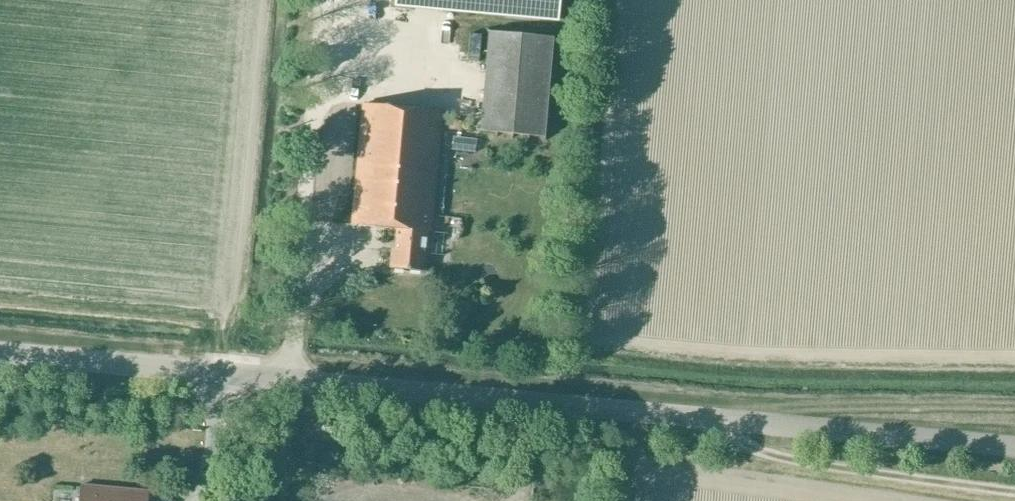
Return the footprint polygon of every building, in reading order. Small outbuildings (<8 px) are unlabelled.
[(558,22),(560,0),(394,0),(394,7),(558,22)] [(444,29),(443,43),(462,44),(463,31),(444,29)] [(480,132),(544,138),(552,38),(488,32),(480,132)] [(430,232),(441,112),(362,105),(352,225),(396,229),(394,250),(390,250),(389,269),(423,272),(427,232),(430,232)] [(447,129),(460,131),(461,122),(448,121),(447,129)] [(149,488),(86,484),(85,500),(148,500),(149,488)]
